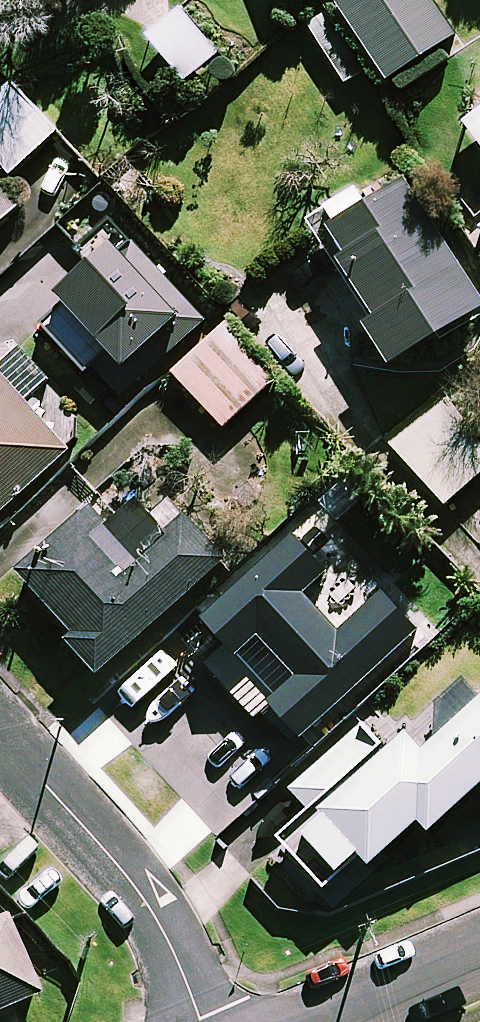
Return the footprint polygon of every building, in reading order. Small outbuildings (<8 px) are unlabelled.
[(438,0),(347,0),(344,2),(397,82),(464,38),(438,0)] [(188,9),(154,37),(196,88),(230,60),(188,9)] [(18,85),(0,101),(0,157),(20,178),(66,136),(18,85)] [(0,178),(0,238),(30,210),(0,178)] [(479,317),(479,283),(414,182),(326,239),(408,364),(479,317)] [(275,378),(225,324),(174,371),(223,425),(275,378)] [(80,452),(1,367),(0,367),(0,526),(80,452)] [(399,447),(455,509),(479,486),(479,441),(447,404),(399,447)] [(117,529),(99,509),(29,573),(83,631),(76,638),(112,677),(236,563),(193,517),(174,534),(146,503),(117,529)] [(345,575),(302,529),(204,619),(247,665),(267,646),(298,679),(272,703),(311,746),(434,633),(394,589),(360,620),(331,588),(345,575)] [(431,753),(416,736),(331,814),(381,868),(428,824),(438,836),(479,797),(479,708),(431,753)] [(49,999),(14,921),(0,927),(0,1020),(49,999)]
